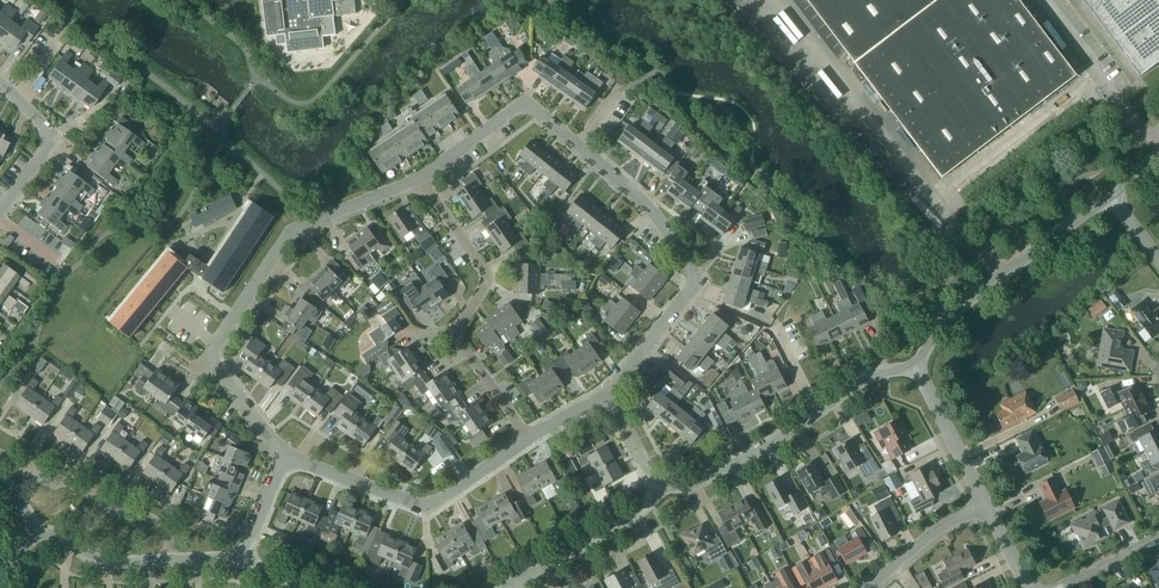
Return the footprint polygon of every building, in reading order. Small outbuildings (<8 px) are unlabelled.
[(266,17),(265,17),(265,18),(266,18),(268,36),(276,35),(277,44),(286,43),(287,51),(306,49),(306,50),(306,49),(324,47),(323,36),(336,34),(332,1),(338,0),(264,0),(266,17)] [(856,63),(943,178),(1077,76),(1020,0),(808,0),(856,63)] [(1141,76),(1158,62),(1158,0),(1083,0),(1141,76)] [(11,7),(6,4),(0,11),(0,22),(11,7)] [(0,44),(14,24),(9,20),(16,11),(11,7),(0,22),(0,43),(0,44)] [(40,26),(47,16),(40,11),(33,21),(40,26)] [(14,24),(0,44),(5,47),(7,44),(13,49),(22,37),(28,41),(38,27),(27,19),(20,28),(14,24)] [(484,37),(490,45),(494,42),(495,39),(490,33),(484,37)] [(569,35),(564,41),(572,47),(577,41),(569,35)] [(581,44),(576,50),(585,56),(589,50),(581,44)] [(492,49),(510,77),(522,69),(520,67),(528,62),(519,47),(511,53),(508,49),(503,48),(499,50),(497,46),(492,49)] [(499,84),(510,77),(492,49),(487,53),(494,63),(487,68),(499,84)] [(56,88),(70,68),(65,64),(72,55),(66,51),(47,77),(54,82),(52,85),(56,88)] [(467,52),(462,55),(469,65),(474,62),(467,52)] [(590,54),(586,61),(590,63),(594,57),(590,54)] [(551,85),(570,58),(565,55),(558,66),(543,55),(533,69),(541,75),(539,77),(551,85)] [(459,57),(453,61),(457,67),(463,63),(459,57)] [(574,62),(570,58),(551,85),(562,93),(574,77),(567,72),(574,62)] [(474,62),(469,65),(487,92),(499,84),(487,68),(481,72),(474,62)] [(76,72),(70,68),(56,88),(61,91),(63,88),(69,93),(88,66),(83,63),(76,72)] [(487,92),(469,65),(464,68),(471,78),(456,88),(467,104),(475,98),(476,100),(487,92)] [(73,100),(77,103),(92,83),(86,79),(93,70),(88,66),(69,93),(75,97),(73,100)] [(598,68),(594,74),(599,77),(602,71),(598,68)] [(580,81),(574,77),(562,93),(574,101),(592,74),(588,71),(580,81)] [(106,80),(116,86),(121,78),(112,72),(106,80)] [(597,78),(592,74),(574,101),(585,109),(596,93),(590,88),(597,78)] [(92,83),(77,103),(82,106),(84,103),(90,108),(109,82),(104,78),(97,87),(92,83)] [(449,123),(461,115),(447,95),(436,103),(449,123)] [(438,131),(449,123),(436,103),(424,111),(438,131)] [(411,107),(407,109),(400,114),(402,118),(413,110),(411,107)] [(394,110),(388,115),(392,119),(398,115),(394,110)] [(424,111),(417,116),(415,113),(411,116),(426,138),(438,131),(424,111)] [(117,115),(113,121),(118,124),(122,127),(126,121),(117,115)] [(429,142),(426,138),(411,116),(406,119),(408,122),(409,121),(411,125),(404,130),(417,150),(429,142)] [(618,141),(629,149),(649,123),(644,120),(637,130),(630,125),(618,141)] [(640,158),(652,141),(646,137),(654,127),(649,123),(629,149),(640,158)] [(652,141),(640,158),(651,166),(671,140),(680,128),(681,126),(676,123),(659,146),(652,141)] [(107,133),(127,147),(131,141),(140,148),(144,143),(122,127),(118,124),(113,131),(110,129),(107,133)] [(0,130),(0,162),(3,156),(11,139),(4,135),(6,131),(1,128),(0,130)] [(671,140),(651,166),(663,174),(665,171),(670,175),(680,162),(668,153),(684,132),(680,128),(671,140)] [(406,158),(417,150),(404,130),(393,138),(406,158)] [(123,152),(127,147),(107,133),(104,137),(107,139),(102,145),(129,164),(132,159),(123,152)] [(406,158),(393,138),(381,145),(394,165),(406,158)] [(521,167),(526,171),(544,148),(532,139),(520,155),(527,160),(521,167)] [(689,151),(696,157),(702,150),(694,144),(689,151)] [(95,150),(92,154),(112,168),(116,162),(125,169),(129,164),(102,145),(98,152),(95,150)] [(383,173),(394,165),(381,145),(370,153),(383,173)] [(543,172),(555,157),(544,148),(526,171),(530,175),(536,167),(543,172)] [(142,158),(146,161),(147,161),(152,155),(151,154),(147,151),(142,158)] [(112,168),(92,154),(89,158),(92,160),(87,167),(95,172),(103,179),(113,186),(117,180),(108,174),(112,168)] [(544,185),(548,189),(566,166),(555,157),(543,172),(550,178),(544,185)] [(678,201),(690,185),(694,179),(688,174),(691,170),(681,162),(669,177),(675,181),(667,192),(678,201)] [(566,166),(548,189),(553,192),(558,185),(565,191),(578,175),(566,166)] [(729,178),(734,171),(729,167),(728,169),(724,174),(729,178)] [(57,180),(77,194),(81,188),(91,195),(94,189),(93,188),(87,184),(68,171),(63,177),(60,175),(57,180)] [(95,172),(91,177),(100,183),(103,179),(95,172)] [(456,194),(464,206),(483,193),(478,187),(482,184),(474,172),(462,180),(467,186),(456,194)] [(506,179),(502,182),(507,190),(511,187),(506,179)] [(696,189),(690,185),(678,201),(689,209),(697,198),(703,202),(715,187),(704,179),(696,189)] [(83,198),(77,194),(57,180),(54,184),(57,186),(52,192),(79,211),(83,206),(79,203),(83,198)] [(90,180),(87,184),(93,188),(96,184),(90,180)] [(725,195),(715,187),(703,202),(709,207),(701,218),(712,226),(724,210),(717,205),(725,195)] [(45,196),(42,201),(62,215),(66,209),(75,216),(79,211),(52,192),(48,198),(45,196)] [(500,209),(492,197),(487,200),(483,193),(464,206),(473,218),(484,210),(488,217),(492,214),(500,209)] [(197,211),(203,224),(238,207),(232,194),(208,206),(210,210),(199,215),(197,211)] [(569,224),(573,227),(593,203),(582,194),(567,211),(574,217),(569,224)] [(62,215),(42,201),(39,205),(42,207),(37,213),(43,218),(49,222),(63,232),(67,227),(58,220),(62,215)] [(169,251),(111,322),(130,338),(138,328),(147,318),(155,308),(163,298),(188,267),(197,273),(204,278),(203,278),(224,292),(231,281),(232,279),(238,270),(241,267),(246,259),(249,254),(253,248),(258,241),(260,237),(266,228),(267,227),(274,216),(275,216),(254,202),(211,267),(208,265),(191,253),(186,260),(184,263),(169,251)] [(590,229),(604,212),(593,203),(573,227),(578,231),(584,224),(590,229)] [(99,215),(105,206),(102,204),(101,204),(97,209),(95,212),(91,209),(86,216),(94,222),(99,215)] [(724,210),(712,226),(723,235),(743,208),(738,205),(730,215),(724,210)] [(486,229),(494,241),(512,228),(508,221),(512,218),(504,206),(500,209),(492,214),(497,221),(486,229)] [(411,230),(417,238),(427,231),(418,217),(412,221),(402,208),(389,217),(403,236),(411,230)] [(591,242),(595,245),(615,220),(604,212),(590,229),(597,234),(591,242)] [(744,219),(747,231),(766,225),(762,214),(744,219)] [(43,218),(39,223),(45,227),(49,222),(43,218)] [(615,220),(595,245),(600,249),(606,242),(612,247),(627,230),(615,220)] [(558,230),(565,236),(571,228),(564,223),(558,230)] [(368,226),(357,234),(370,253),(378,247),(382,252),(390,246),(380,231),(374,236),(368,226)] [(512,228),(494,241),(502,253),(513,245),(518,252),(530,243),(522,231),(517,235),(512,228)] [(370,253),(357,234),(346,241),(353,251),(347,255),(357,269),(366,263),(363,259),(370,253)] [(419,243),(427,254),(439,245),(431,234),(419,243)] [(750,246),(764,250),(767,243),(753,238),(750,246)] [(74,243),(69,239),(65,244),(71,248),(74,243)] [(740,247),(736,261),(766,270),(770,256),(740,247)] [(646,250),(643,254),(649,259),(653,255),(646,250)] [(622,262),(616,257),(611,262),(618,267),(622,262)] [(764,276),(766,270),(736,261),(732,275),(751,280),(753,273),(764,276)] [(638,265),(634,269),(659,289),(668,278),(650,263),(645,270),(638,265)] [(11,287),(16,280),(26,288),(30,283),(19,275),(3,264),(0,269),(0,280),(11,287)] [(326,264),(317,274),(333,291),(338,285),(342,288),(351,279),(341,268),(336,274),(326,264)] [(433,281),(425,286),(437,303),(449,295),(441,282),(449,277),(440,264),(427,273),(433,281)] [(517,278),(549,279),(549,273),(540,273),(540,264),(518,264),(517,278)] [(22,275),(34,284),(39,277),(26,269),(22,275)] [(659,289),(634,269),(630,274),(637,279),(632,286),(650,300),(659,289)] [(785,279),(797,283),(800,275),(787,271),(785,279)] [(383,272),(370,283),(377,292),(390,280),(383,272)] [(300,288),(314,299),(318,294),(323,301),(329,295),(333,299),(337,295),(333,291),(317,274),(310,280),(309,279),(301,288),(300,288)] [(732,275),(728,288),(758,298),(760,291),(749,288),(751,280),(732,275)] [(603,276),(599,281),(604,285),(608,280),(603,276)] [(549,285),(549,279),(517,278),(517,293),(539,294),(540,285),(549,285)] [(13,306),(17,301),(6,293),(11,287),(0,280),(0,296),(13,306)] [(395,288),(392,283),(385,288),(388,293),(395,288)] [(437,303),(425,286),(418,291),(412,283),(400,292),(412,309),(420,304),(425,312),(437,303)] [(311,303),(314,299),(300,288),(293,299),(299,303),(295,309),(309,318),(315,322),(322,311),(311,303)] [(758,298),(728,288),(723,302),(743,308),(745,301),(756,304),(758,298)] [(1117,290),(1109,297),(1114,303),(1122,297),(1117,290)] [(376,297),(380,301),(387,296),(383,291),(376,297)] [(842,300),(856,328),(869,322),(866,315),(872,312),(864,295),(857,299),(859,303),(853,306),(846,293),(840,296),(842,300)] [(10,310),(12,308),(13,306),(0,296),(0,303),(10,310)] [(395,306),(391,298),(376,307),(380,315),(395,306)] [(610,299),(607,303),(632,323),(641,312),(623,298),(617,304),(610,299)] [(758,298),(756,304),(767,307),(769,301),(763,299),(758,298)] [(17,301),(13,306),(23,313),(27,307),(18,300),(17,301)] [(546,300),(542,308),(552,313),(556,305),(546,300)] [(843,335),(856,328),(842,300),(836,303),(841,312),(834,316),(843,335)] [(1102,300),(1097,303),(1102,311),(1107,308),(1105,304),(1102,300)] [(1153,313),(1143,301),(1131,310),(1152,337),(1158,332),(1158,309),(1153,313)] [(497,311),(516,337),(521,333),(515,326),(522,321),(509,302),(497,311)] [(632,323),(607,303),(603,308),(610,313),(605,320),(623,334),(632,323)] [(586,304),(580,311),(587,317),(593,310),(586,304)] [(309,318),(295,309),(289,305),(281,317),(292,324),(288,330),(305,341),(313,330),(304,325),(309,318)] [(363,317),(370,310),(365,305),(358,312),(363,317)] [(383,342),(402,330),(398,324),(404,320),(396,307),(383,316),(387,323),(370,334),(377,345),(362,355),(367,363),(388,350),(383,342)] [(822,310),(816,313),(831,341),(843,335),(834,316),(827,319),(822,310)] [(511,340),(516,337),(497,311),(485,319),(488,323),(499,337),(506,332),(511,340)] [(704,324),(728,344),(733,338),(724,331),(729,325),(713,313),(704,324)] [(831,341),(816,313),(810,316),(815,325),(808,329),(817,348),(831,341)] [(270,320),(264,315),(259,322),(263,324),(267,323),(270,320)] [(547,329),(541,321),(533,327),(539,335),(547,329)] [(499,337),(488,323),(476,331),(488,348),(495,343),(501,350),(506,346),(499,337)] [(724,349),(728,344),(704,324),(695,335),(711,348),(715,342),(724,349)] [(743,327),(742,329),(742,333),(745,335),(748,334),(750,331),(749,328),(747,326),(743,327)] [(561,335),(558,330),(550,335),(554,340),(561,335)] [(1099,364),(1129,369),(1132,352),(1119,350),(1122,333),(1105,330),(1099,364)] [(577,350),(590,369),(602,360),(594,349),(601,345),(593,333),(581,341),(584,346),(577,350)] [(326,337),(334,343),(336,339),(328,334),(326,337)] [(695,335),(686,346),(710,366),(715,361),(706,354),(711,348),(695,335)] [(242,368),(255,379),(269,361),(260,354),(266,346),(255,337),(242,354),(249,360),(242,368)] [(299,338),(296,343),(307,351),(310,346),(299,338)] [(396,371),(419,355),(416,350),(412,353),(407,346),(401,351),(392,349),(392,348),(380,357),(386,365),(390,362),(396,371)] [(710,366),(686,346),(677,358),(692,370),(697,364),(706,371),(710,366)] [(503,353),(507,359),(502,362),(505,366),(514,359),(507,349),(503,353)] [(578,377),(590,369),(577,350),(570,355),(567,351),(555,359),(564,371),(570,366),(578,377)] [(422,360),(419,355),(396,371),(402,380),(398,382),(403,391),(415,383),(427,375),(418,363),(422,360)] [(269,361),(255,379),(269,389),(275,380),(281,385),(281,386),(295,368),(290,364),(290,363),(284,359),(278,367),(269,361)] [(547,372),(540,376),(553,395),(565,386),(557,375),(564,371),(555,359),(544,367),(547,372)] [(356,372),(367,364),(365,362),(354,369),(356,372)] [(760,365),(775,393),(788,386),(778,367),(771,371),(766,362),(760,365)] [(303,406),(317,388),(308,381),(314,373),(303,365),(289,384),(291,382),(297,387),(290,396),(303,406)] [(775,393),(760,365),(754,368),(759,377),(751,381),(756,389),(761,400),(775,393)] [(741,379),(742,378),(736,366),(730,369),(736,381),(737,381),(741,379)] [(659,416),(678,392),(688,379),(672,367),(667,374),(677,382),(666,396),(660,391),(647,407),(659,416)] [(147,394),(150,391),(156,395),(169,376),(158,368),(150,379),(145,375),(136,386),(147,394)] [(1064,370),(1056,374),(1063,389),(1071,385),(1064,370)] [(434,395),(453,382),(446,371),(431,381),(427,375),(415,383),(422,394),(430,389),(434,395)] [(63,375),(70,380),(70,378),(72,377),(65,372),(63,375)] [(658,372),(652,379),(659,385),(665,378),(658,372)] [(170,411),(179,399),(173,395),(181,384),(169,376),(156,395),(162,399),(159,404),(170,411)] [(553,395),(540,376),(533,381),(530,376),(518,385),(526,396),(533,392),(541,403),(553,395)] [(29,415),(42,397),(33,390),(39,382),(33,377),(26,387),(28,388),(16,405),(29,415)] [(60,392),(70,399),(80,385),(70,378),(70,380),(60,392)] [(1077,381),(1077,390),(1083,390),(1087,386),(1086,380),(1077,381)] [(363,394),(368,387),(361,381),(355,389),(363,394)] [(461,393),(453,382),(434,395),(439,402),(435,404),(442,415),(444,414),(463,401),(459,395),(461,393)] [(745,384),(739,386),(753,415),(766,408),(761,400),(756,389),(749,393),(745,384)] [(1121,402),(1124,408),(1145,398),(1143,394),(1145,393),(1140,384),(1132,389),(1130,386),(1122,390),(1119,384),(1100,391),(1108,408),(1121,402)] [(753,415),(739,386),(733,389),(737,399),(730,402),(740,421),(753,415)] [(326,395),(317,388),(303,406),(317,416),(325,405),(332,410),(330,412),(331,413),(344,396),(332,387),(326,395)] [(79,388),(75,394),(81,398),(85,392),(79,388)] [(1056,397),(1062,410),(1079,402),(1073,389),(1056,397)] [(1003,409),(996,413),(1003,428),(1012,424),(1012,425),(1037,412),(1026,391),(1000,403),(1003,409)] [(683,396),(678,392),(659,416),(670,425),(682,409),(676,405),(683,396)] [(350,435),(363,417),(354,411),(361,402),(349,394),(337,410),(338,409),(345,414),(337,425),(350,435)] [(51,403),(42,397),(29,415),(43,425),(55,408),(56,409),(63,399),(57,395),(51,403)] [(116,396),(110,404),(120,411),(126,403),(116,396)] [(702,398),(697,404),(702,408),(707,402),(702,398)] [(1147,402),(1145,398),(1124,408),(1128,415),(1116,421),(1123,434),(1151,420),(1147,413),(1153,410),(1149,401),(1147,402)] [(184,403),(179,399),(170,411),(175,416),(173,418),(185,426),(186,425),(194,414),(199,408),(187,399),(184,403)] [(466,424),(486,411),(478,399),(467,407),(463,401),(444,414),(450,422),(456,417),(458,420),(462,418),(466,424)] [(717,405),(722,414),(730,410),(725,400),(718,404),(717,405)] [(386,417),(393,423),(403,410),(396,404),(386,417)] [(55,433),(68,443),(81,424),(72,418),(78,410),(72,405),(65,415),(66,416),(55,433)] [(106,405),(97,417),(109,426),(118,414),(106,405)] [(670,425),(681,434),(701,410),(696,405),(688,414),(682,409),(670,425)] [(124,407),(119,414),(124,418),(129,411),(124,407)] [(436,418),(442,414),(438,408),(432,412),(436,418)] [(701,410),(681,434),(692,443),(695,440),(699,443),(705,432),(703,430),(705,428),(699,423),(706,414),(701,410)] [(725,428),(716,410),(708,414),(717,432),(725,428)] [(493,422),(486,411),(466,424),(471,430),(467,433),(476,445),(488,437),(483,430),(493,422)] [(194,414),(186,425),(204,438),(208,433),(214,437),(223,425),(212,417),(208,423),(194,414)] [(372,424),(363,417),(350,435),(363,445),(376,429),(377,430),(384,420),(379,416),(372,424)] [(861,416),(855,419),(859,425),(864,422),(861,416)] [(893,458),(910,450),(902,437),(907,434),(899,419),(875,432),(880,441),(879,441),(882,448),(886,446),(893,458)] [(399,462),(412,444),(403,437),(409,429),(397,420),(384,438),(385,438),(392,443),(385,452),(399,462)] [(101,450),(115,459),(128,441),(119,435),(125,426),(119,422),(112,432),(113,433),(101,450)] [(81,424),(68,443),(82,452),(94,436),(95,437),(102,427),(96,423),(90,431),(81,424)] [(431,425),(425,433),(435,440),(436,439),(443,434),(431,425)] [(1146,434),(1142,428),(1130,434),(1133,441),(1139,438),(1145,451),(1158,444),(1158,428),(1146,434)] [(1104,444),(1114,440),(1109,430),(1100,435),(1104,444)] [(1039,445),(1032,431),(1017,438),(1024,452),(1017,456),(1026,473),(1048,461),(1040,444),(1039,445)] [(225,442),(230,446),(225,457),(240,463),(247,466),(252,454),(239,448),(240,446),(244,441),(233,432),(225,442)] [(166,433),(161,440),(167,444),(172,437),(166,433)] [(436,439),(447,455),(455,449),(444,433),(443,434),(436,439)] [(582,455),(594,448),(588,438),(576,444),(582,455)] [(128,441),(115,459),(128,469),(140,453),(142,454),(149,444),(143,439),(137,448),(128,441)] [(435,440),(432,442),(444,458),(447,455),(436,439),(435,440)] [(834,449),(843,463),(841,464),(846,472),(858,465),(866,477),(880,469),(869,452),(861,456),(851,439),(834,449)] [(421,451),(412,444),(399,462),(412,472),(424,456),(426,457),(433,447),(427,443),(421,451)] [(1111,459),(1118,455),(1111,443),(1104,446),(1111,459)] [(1145,451),(1149,459),(1141,463),(1147,475),(1158,469),(1158,444),(1145,451)] [(144,473),(157,482),(170,464),(161,458),(167,449),(161,445),(154,455),(156,456),(144,473)] [(591,461),(596,471),(616,460),(608,445),(590,455),(589,454),(578,459),(582,466),(591,461)] [(1111,461),(1104,446),(1091,452),(1099,467),(1111,461)] [(192,453),(189,457),(193,461),(197,456),(192,453)] [(220,478),(240,486),(245,474),(237,471),(240,463),(225,457),(219,455),(213,468),(222,471),(220,478)] [(881,464),(887,474),(897,468),(893,462),(892,463),(890,458),(881,464)] [(546,460),(531,468),(542,488),(552,483),(557,492),(563,488),(557,478),(556,478),(546,460)] [(616,460),(596,471),(601,480),(592,485),(596,492),(606,486),(605,487),(604,485),(624,475),(616,460)] [(569,461),(560,465),(566,477),(575,472),(569,461)] [(170,464),(157,482),(171,492),(183,475),(184,476),(191,467),(185,462),(179,471),(170,464)] [(799,470),(797,471),(810,493),(818,489),(822,496),(829,492),(833,498),(845,491),(836,475),(824,482),(812,462),(805,467),(804,465),(798,469),(799,470)] [(916,487),(936,477),(930,464),(904,477),(907,483),(913,480),(916,487)] [(542,488),(531,468),(517,476),(526,494),(525,495),(530,506),(537,502),(532,493),(542,488)] [(902,486),(896,472),(883,479),(890,492),(902,486)] [(1158,474),(1141,482),(1148,496),(1158,491),(1158,477),(1158,474)] [(1126,487),(1135,482),(1132,476),(1123,481),(1126,487)] [(943,490),(936,477),(916,487),(920,495),(914,498),(912,503),(917,513),(934,505),(930,497),(943,490)] [(235,497),(240,486),(220,478),(217,485),(208,481),(203,494),(209,497),(230,505),(234,497),(235,497)] [(788,502),(794,514),(806,508),(797,491),(790,495),(780,478),(766,486),(778,507),(788,502)] [(1061,492),(1054,478),(1040,485),(1047,499),(1041,502),(1049,519),(1074,507),(1066,490),(1061,492)] [(1132,494),(1137,491),(1136,489),(1140,486),(1138,482),(1128,487),(1132,494)] [(603,502),(609,499),(605,490),(598,494),(603,502)] [(565,495),(573,510),(579,506),(571,491),(565,495)] [(289,514),(299,519),(309,498),(293,492),(285,510),(283,510),(278,521),(285,524),(289,514)] [(505,493),(491,501),(501,520),(511,515),(516,524),(528,517),(519,501),(512,505),(505,493)] [(230,505),(209,497),(205,505),(199,503),(195,513),(214,521),(216,514),(225,518),(230,505)] [(319,537),(322,530),(327,519),(319,516),(324,505),(309,498),(299,519),(310,523),(305,533),(319,539),(319,537)] [(743,525),(751,520),(757,532),(770,525),(759,506),(752,510),(745,498),(732,505),(743,525)] [(898,533),(890,517),(898,513),(891,498),(875,505),(879,513),(871,517),(883,540),(898,533)] [(472,521),(476,528),(484,541),(496,535),(491,526),(501,520),(491,501),(476,509),(480,517),(472,521)] [(1103,508),(1108,517),(1101,521),(1096,512),(1087,517),(1088,518),(1083,521),(1082,519),(1072,524),(1076,533),(1078,533),(1082,540),(1080,541),(1084,549),(1092,545),(1091,543),(1106,536),(1102,527),(1111,523),(1114,530),(1130,522),(1119,501),(1103,508)] [(351,529),(360,509),(345,502),(339,515),(331,511),(332,509),(327,519),(322,530),(319,537),(334,544),(338,535),(336,534),(341,524),(351,529)] [(735,529),(743,525),(732,505),(719,512),(726,524),(718,528),(728,547),(741,540),(735,529)] [(375,515),(360,509),(351,529),(361,533),(355,546),(369,552),(380,528),(371,524),(375,515)] [(844,513),(852,525),(858,521),(850,509),(844,513)] [(814,520),(811,513),(804,517),(808,524),(814,520)] [(826,518),(820,522),(823,528),(830,524),(826,518)] [(1062,530),(1066,528),(1067,525),(1066,522),(1062,521),(1058,523),(1058,527),(1059,529),(1062,530)] [(462,555),(472,550),(474,554),(487,547),(484,541),(476,528),(468,532),(463,523),(448,531),(462,555)] [(689,532),(689,531),(682,535),(686,541),(687,541),(694,554),(705,548),(712,560),(727,552),(719,537),(712,541),(703,525),(689,532)] [(858,538),(839,548),(846,563),(867,552),(862,544),(869,541),(861,527),(854,530),(858,538)] [(452,561),(462,555),(448,531),(434,539),(441,553),(431,558),(439,573),(454,565),(452,561)] [(277,540),(288,545),(291,537),(280,532),(277,540)] [(383,556),(393,560),(402,540),(387,533),(383,542),(375,538),(366,559),(379,565),(383,556)] [(781,542),(778,535),(772,538),(776,545),(781,542)] [(402,540),(393,560),(403,565),(399,574),(406,577),(416,581),(423,565),(411,560),(418,547),(402,540)] [(779,545),(782,551),(790,547),(787,541),(779,545)] [(311,550),(303,546),(301,551),(300,553),(309,556),(309,555),(309,554),(311,550)] [(811,558),(816,567),(826,586),(838,580),(829,564),(836,561),(829,548),(811,558)] [(961,572),(976,564),(974,561),(975,558),(973,554),(970,553),(968,549),(945,561),(949,569),(938,574),(945,587),(964,578),(961,572)] [(680,583),(672,568),(664,573),(653,553),(639,561),(651,583),(660,578),(665,587),(670,587),(680,583)] [(737,557),(732,560),(736,567),(741,564),(737,557)] [(793,568),(802,585),(808,581),(812,587),(823,587),(826,586),(816,567),(811,558),(793,568)] [(496,565),(492,559),(486,562),(489,568),(496,565)] [(771,582),(774,587),(797,587),(799,587),(797,584),(787,567),(780,571),(775,573),(778,578),(771,582)] [(642,586),(634,570),(627,574),(624,569),(606,579),(611,587),(637,587),(642,586)] [(374,574),(371,580),(378,583),(381,577),(374,574)] [(715,587),(724,587),(726,587),(722,579),(712,584),(715,587)]
